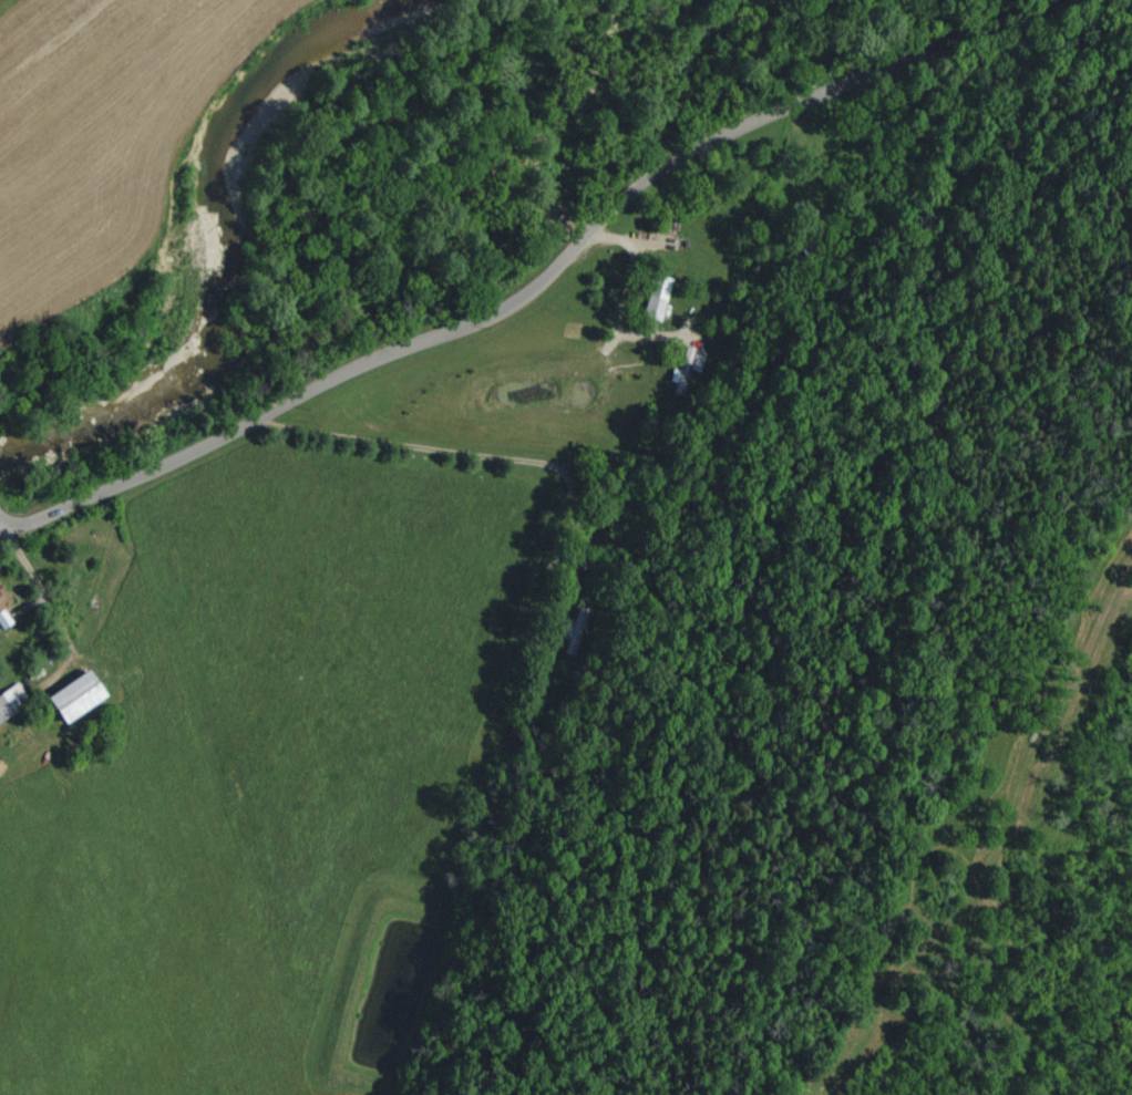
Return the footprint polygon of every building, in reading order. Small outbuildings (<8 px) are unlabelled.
[(656,325),(668,282),(649,277),(637,320),(656,325)] [(669,370),(667,387),(682,389),(685,369),(700,371),(703,357),(693,356),(691,368),(679,366),(678,371),(669,370)] [(94,702),(80,674),(36,695),(50,724),(94,702)]
